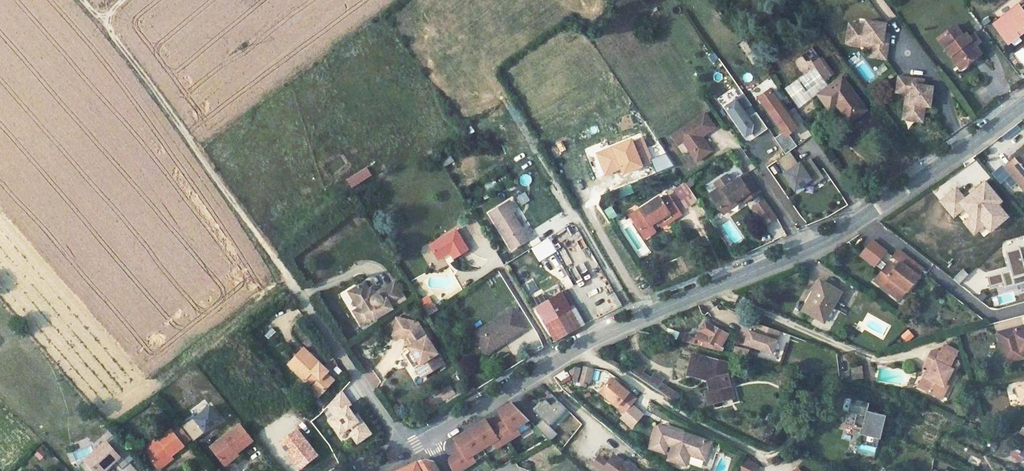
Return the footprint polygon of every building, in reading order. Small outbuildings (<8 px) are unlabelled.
[(992,25),(1005,43),(1023,29),(1023,15),(1017,6),(992,25)] [(943,48),(955,64),(965,57),(968,62),(981,53),(973,42),(968,36),(965,38),(954,24),(939,34),(947,45),(943,48)] [(868,30),(857,28),(854,48),(865,50),(866,44),(875,45),(874,51),(872,60),(888,63),(891,42),(887,41),(887,36),(888,28),(869,25),(868,30)] [(857,28),(851,27),(848,48),(854,48),(857,28)] [(977,39),(972,33),(968,36),(973,42),(977,39)] [(936,37),(943,48),(947,45),(939,34),(936,37)] [(811,49),(792,61),(798,69),(810,60),(813,64),(819,59),(811,49)] [(854,54),(846,59),(851,65),(858,59),(854,54)] [(958,69),(968,62),(965,57),(955,64),(958,69)] [(810,74),(786,90),(799,109),(808,103),(803,97),(819,86),(810,74)] [(918,79),(897,77),(895,93),(906,94),(911,95),(910,103),(905,103),(904,114),(924,116),(925,105),(930,106),(932,86),(922,85),(917,84),(918,79)] [(842,78),(818,95),(828,111),(835,106),(848,124),(865,113),(842,78)] [(796,146),(788,134),(796,128),(769,90),(758,98),(782,133),(774,139),(785,154),(796,146)] [(767,129),(743,94),(723,108),(743,136),(749,131),(754,139),(767,129)] [(703,113),(675,132),(681,141),(695,161),(710,151),(699,136),(712,126),(703,113)] [(473,132),(468,124),(462,128),(467,136),(473,132)] [(804,125),(795,133),(802,141),(811,134),(804,125)] [(681,141),(675,132),(670,136),(676,144),(681,141)] [(642,134),(596,152),(605,176),(622,169),(624,175),(654,163),(642,134)] [(1004,167),(1023,192),(1023,149),(1023,148),(1020,151),(1013,156),(1015,158),(1004,167)] [(444,166),(453,161),(447,151),(438,156),(444,166)] [(823,177),(811,159),(806,162),(805,160),(800,164),(799,163),(798,164),(789,151),(785,154),(776,160),(784,172),(783,174),(794,189),(809,179),(813,184),(823,177)] [(668,152),(651,158),(656,173),(674,167),(668,152)] [(746,171),(733,180),(747,199),(759,190),(746,171)] [(721,184),(708,193),(721,210),(740,196),(743,201),(747,199),(733,180),(723,188),(721,184)] [(943,195),(940,213),(985,221),(989,203),(943,195)] [(776,217),(765,199),(752,207),(765,225),(776,217)] [(652,207),(636,217),(641,225),(631,230),(641,246),(651,239),(647,232),(654,227),(659,224),(664,231),(679,221),(665,202),(654,209),(652,207)] [(612,206),(604,211),(609,220),(618,215),(612,206)] [(511,214),(517,224),(522,222),(515,211),(511,214)] [(494,223),(515,258),(532,248),(525,237),(517,224),(511,214),(494,223)] [(636,217),(627,224),(631,230),(641,225),(636,217)] [(777,237),(785,232),(779,223),(771,228),(777,237)] [(659,224),(654,227),(658,234),(664,231),(659,224)] [(452,229),(427,245),(438,261),(448,254),(452,258),(465,249),(452,229)] [(525,237),(532,248),(536,246),(530,235),(525,237)] [(877,259),(884,251),(870,240),(858,254),(872,265),(873,264),(880,270),(881,268),(884,265),(877,259)] [(1023,278),(1023,256),(1022,247),(1004,251),(1008,271),(988,275),(990,285),(1023,278)] [(896,262),(887,273),(881,268),(880,270),(873,278),(891,292),(897,286),(904,291),(915,277),(912,275),(918,268),(896,250),(890,257),(896,262)] [(884,265),(881,268),(887,273),(896,262),(890,257),(884,265)] [(918,268),(912,275),(915,277),(921,270),(918,268)] [(354,312),(363,326),(375,318),(374,316),(391,305),(390,304),(404,295),(393,278),(374,290),(370,284),(367,286),(362,280),(355,284),(353,294),(362,308),(354,312)] [(891,292),(873,278),(871,281),(889,296),(891,292)] [(820,280),(803,307),(823,319),(840,292),(820,280)] [(353,294),(355,284),(347,289),(358,306),(353,310),(354,312),(362,308),(353,294)] [(897,286),(891,292),(889,296),(896,301),(904,291),(897,286)] [(601,289),(601,307),(617,307),(617,288),(601,289)] [(431,300),(422,306),(426,313),(436,307),(431,300)] [(541,319),(562,350),(588,332),(568,301),(541,319)] [(436,307),(426,313),(429,317),(438,311),(436,307)] [(514,308),(500,317),(503,321),(516,313),(514,308)] [(500,317),(474,333),(486,351),(498,342),(500,347),(527,330),(516,313),(503,321),(500,317)] [(407,348),(413,357),(425,376),(438,368),(432,359),(439,355),(421,328),(409,325),(409,323),(394,319),(391,334),(406,337),(411,345),(407,348)] [(698,339),(696,344),(700,345),(701,344),(705,347),(715,349),(716,347),(719,349),(722,345),(720,345),(717,343),(721,335),(724,331),(707,322),(702,331),(711,336),(708,342),(698,339)] [(779,331),(757,323),(753,333),(749,331),(745,344),(772,353),(779,331)] [(1023,349),(1023,327),(998,334),(1001,345),(1007,343),(1012,361),(1023,358),(1022,350),(1023,349)] [(667,336),(677,339),(680,331),(669,328),(667,336)] [(906,342),(914,336),(910,330),(901,336),(906,342)] [(498,342),(486,351),(488,355),(500,347),(498,342)] [(1001,345),(1006,362),(1012,361),(1007,343),(1001,345)] [(295,367),(306,378),(309,376),(317,384),(315,385),(320,391),(334,378),(326,369),(327,368),(307,346),(293,360),(298,365),(295,367)] [(932,370),(922,389),(942,399),(947,388),(944,387),(952,371),(955,372),(958,367),(957,363),(933,351),(930,352),(923,366),(928,368),(932,370)] [(445,364),(439,355),(432,359),(438,368),(445,364)] [(688,355),(683,375),(703,380),(706,389),(710,402),(717,401),(716,397),(727,393),(720,371),(712,370),(715,361),(688,355)] [(407,361),(419,380),(425,376),(413,357),(407,361)] [(715,361),(712,370),(720,371),(723,363),(715,361)] [(579,384),(584,387),(584,386),(588,389),(598,374),(586,366),(583,368),(578,367),(572,371),(575,375),(573,379),(580,383),(579,384)] [(928,368),(918,387),(922,389),(932,370),(928,368)] [(562,382),(571,377),(567,370),(557,377),(562,382)] [(952,371),(944,387),(947,388),(955,372),(952,371)] [(862,377),(853,375),(854,383),(864,385),(862,377)] [(636,402),(611,380),(599,394),(624,415),(631,407),(636,402)] [(311,389),(317,394),(320,391),(315,385),(311,389)] [(662,385),(658,391),(664,395),(668,389),(662,385)] [(668,389),(664,395),(677,404),(681,398),(668,389)] [(700,391),(704,404),(710,402),(706,389),(700,391)] [(370,435),(360,420),(357,422),(347,408),(350,406),(340,392),(327,407),(334,417),(328,421),(338,436),(350,428),(353,433),(350,435),(356,444),(370,435)] [(549,427),(566,409),(551,394),(533,412),(542,421),(535,428),(550,442),(558,435),(549,427)] [(846,397),(842,412),(848,414),(845,425),(862,429),(859,443),(877,448),(880,433),(882,434),(884,427),(882,426),(885,416),(867,411),(869,403),(846,397)] [(450,448),(455,456),(449,459),(449,464),(453,470),(463,470),(475,463),(472,457),(494,444),(497,450),(520,435),(517,429),(529,421),(512,404),(503,409),(506,414),(483,427),(481,423),(459,437),(461,441),(450,448)] [(642,417),(631,407),(624,415),(620,420),(631,430),(642,417)] [(672,447),(667,460),(684,467),(688,457),(704,463),(711,445),(660,426),(656,428),(650,446),(660,449),(664,448),(666,442),(673,444),(672,447)] [(240,429),(211,451),(225,468),(239,457),(254,446),(240,429)] [(173,433),(145,454),(159,470),(173,460),(186,450),(173,433)] [(123,443),(115,435),(107,442),(109,444),(114,451),(123,443)] [(660,449),(650,446),(649,448),(664,454),(667,445),(672,447),(673,444),(666,442),(664,448),(660,449)] [(136,459),(123,443),(114,451),(109,444),(88,462),(86,460),(80,466),(84,470),(105,470),(113,464),(116,462),(123,470),(131,463),(136,459)] [(859,443),(856,454),(874,459),(877,448),(859,443)] [(1023,458),(1023,451),(1014,448),(1010,459),(1022,463),(1023,458)] [(604,470),(638,470),(636,469),(635,470),(615,456),(604,470)] [(239,457),(225,468),(226,470),(241,460),(239,457)] [(417,462),(421,470),(439,470),(433,460),(425,459),(417,462)] [(159,470),(168,470),(177,464),(173,460),(159,470)] [(743,460),(738,470),(754,470),(756,466),(743,460)] [(131,463),(123,470),(116,462),(113,464),(119,470),(138,470),(131,463)] [(417,462),(399,470),(421,470),(417,462)]
